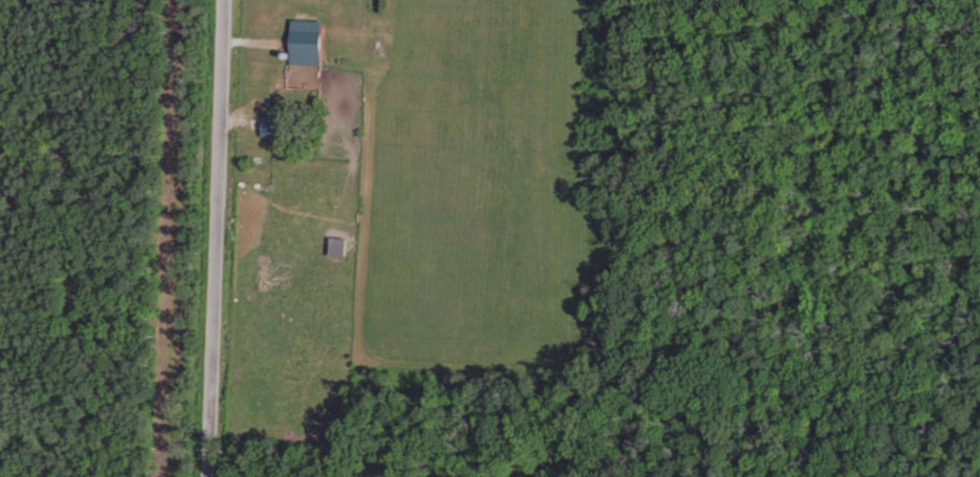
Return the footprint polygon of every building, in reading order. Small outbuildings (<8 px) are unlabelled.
[(326,34),(298,32),(296,72),(289,72),(288,88),(323,89),(326,34)] [(264,139),(297,139),(297,120),(264,120),(264,139)] [(350,239),(330,239),(330,256),(350,256),(350,239)]
